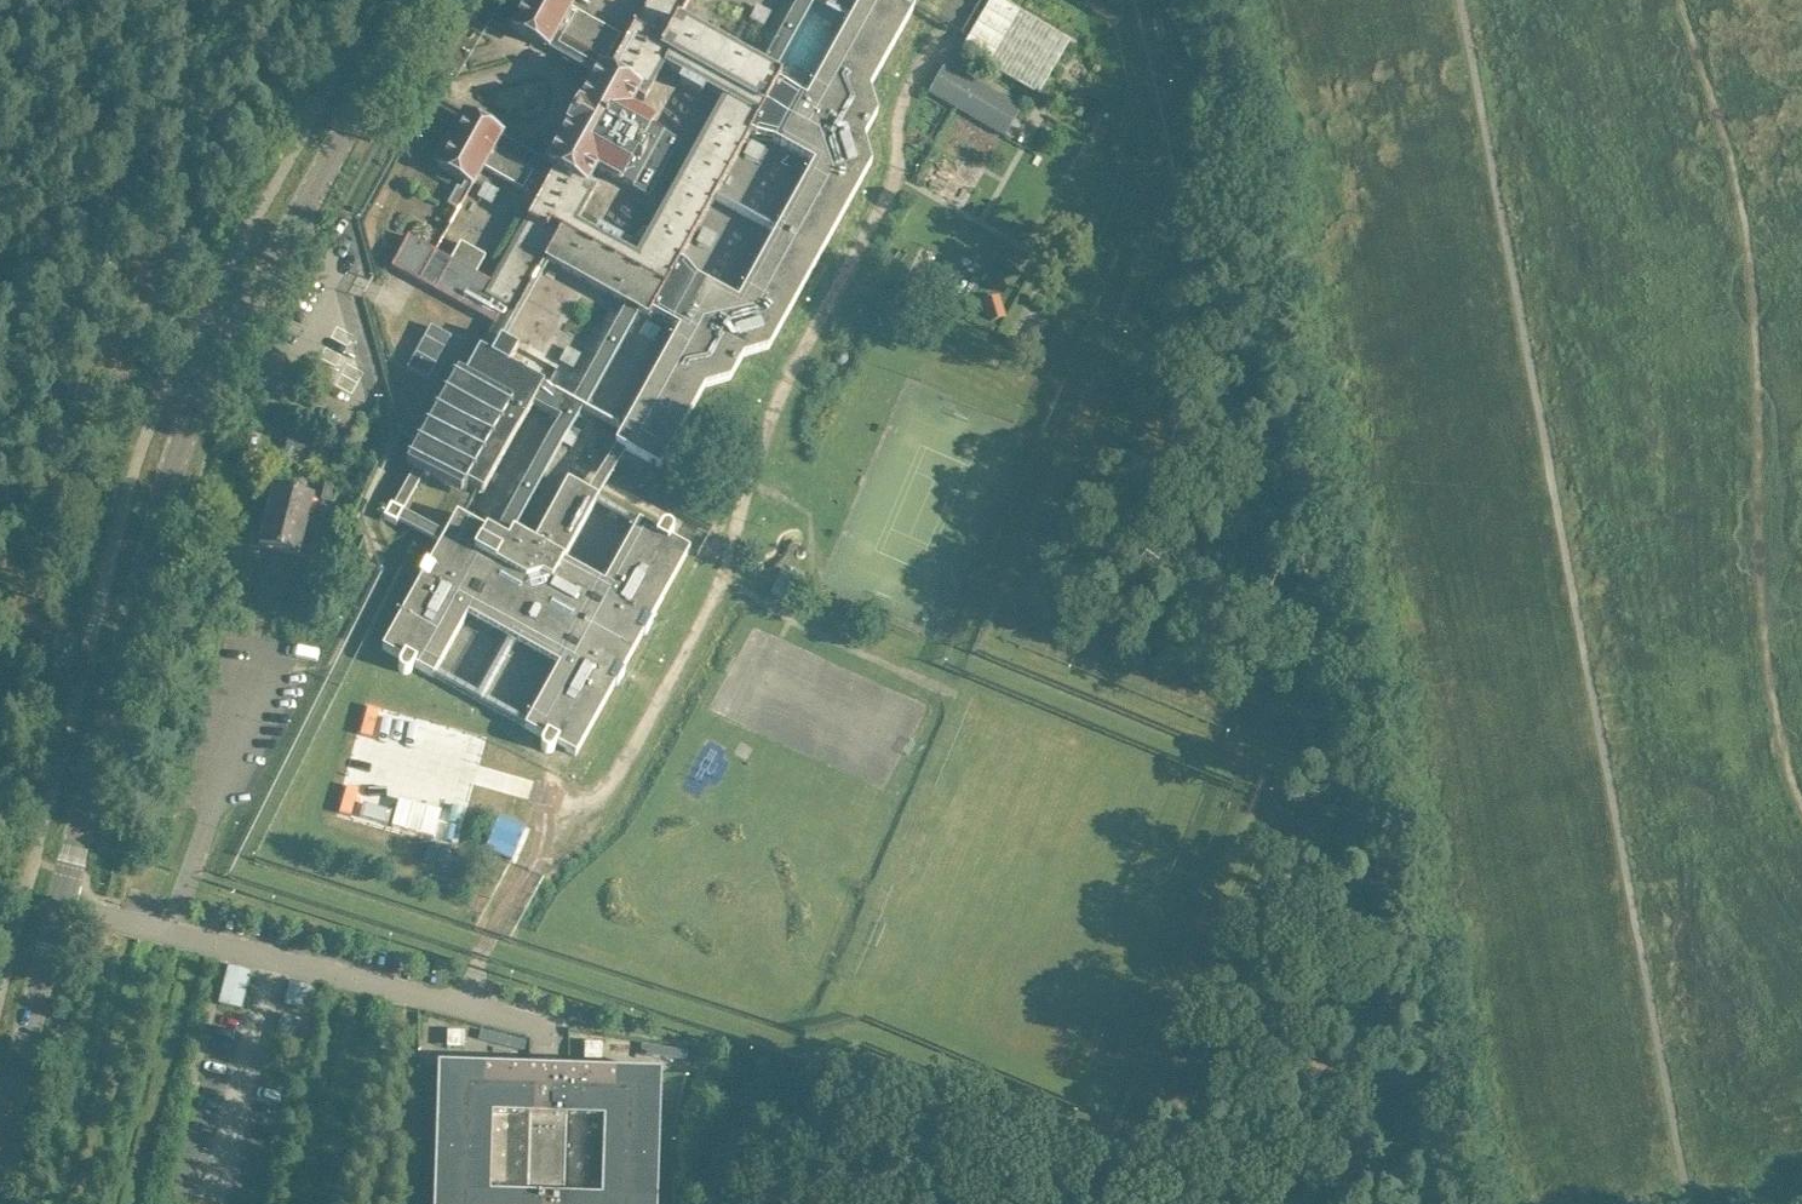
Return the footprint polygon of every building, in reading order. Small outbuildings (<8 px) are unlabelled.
[(731,381),(744,357),(770,350),(872,165),(864,139),(877,116),(870,90),(915,8),(900,0),(816,0),(851,19),(807,99),(779,84),(782,79),(678,21),(689,0),(648,0),(626,39),(574,10),(580,0),(521,0),(526,3),(512,29),(548,49),(549,48),(599,75),(549,165),(499,138),(500,136),(464,116),(437,166),(465,182),(460,191),(456,189),(440,218),(452,225),(472,188),(475,190),(485,171),(523,192),(533,174),(546,181),(491,282),(477,275),(486,257),(461,243),(452,261),(408,237),(391,268),(494,323),(464,377),(458,374),(407,467),(413,470),(393,507),(391,506),(384,519),(397,526),(398,524),(418,535),(439,547),(382,650),(402,660),(400,665),(399,668),(400,671),(402,673),(405,675),(408,675),(411,673),(414,667),(434,678),(468,616),(560,666),(525,728),(544,739),(542,744),(542,748),(542,750),(544,753),(547,754),(550,754),(553,752),(557,746),(576,757),(690,550),(671,540),(674,535),(674,532),(673,530),(671,527),(668,526),(664,526),(662,528),(659,533),(639,522),(605,585),(564,562),(626,450),(660,469),(705,388),(731,381)] [(1002,0),(991,0),(964,51),(1041,92),(1071,38),(1002,0)] [(947,63),(929,94),(1006,138),(1023,106),(947,63)] [(997,304),(1013,289),(998,272),(981,287),(997,304)] [(428,381),(452,338),(431,327),(408,369),(428,381)] [(292,433),(283,455),(297,461),(301,452),(322,461),(328,447),(292,433)] [(335,504),(339,485),(327,482),(322,501),(335,504)] [(306,527),(313,497),(274,487),(266,516),(306,527)] [(298,556),(306,527),(266,516),(259,546),(298,556)] [(788,586),(803,556),(788,548),(773,579),(788,586)] [(303,576),(312,579),(317,560),(306,557),(300,575),(303,576)] [(222,998),(247,1002),(255,957),(230,953),(222,998)] [(213,1203),(233,1203),(284,968),(256,963),(247,1004),(220,998),(177,1196),(213,1203)] [(289,992),(306,993),(307,969),(291,968),(289,992)] [(433,1203),(656,1203),(660,1074),(437,1067),(433,1203)]
